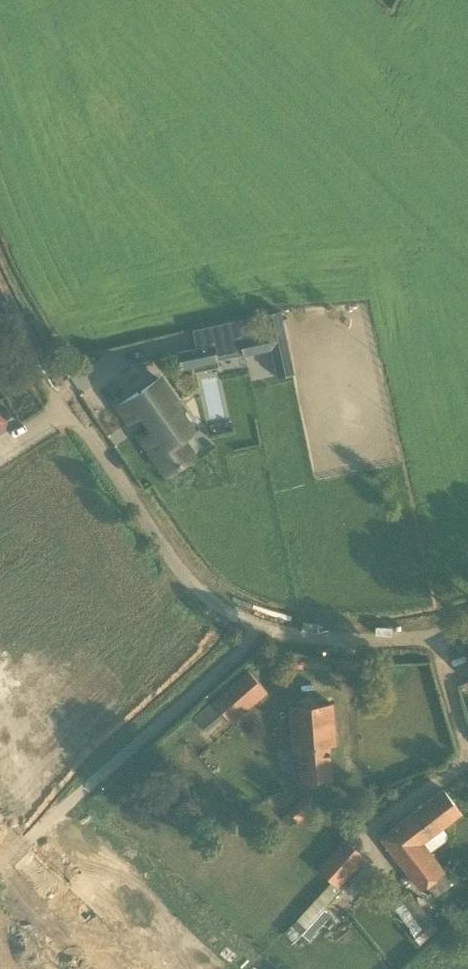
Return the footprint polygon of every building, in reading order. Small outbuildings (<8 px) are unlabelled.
[(245,354),(257,352),(256,348),(275,344),(279,363),(275,363),(278,376),(294,372),(280,311),(264,315),(268,332),(241,338),(245,354)] [(233,346),(233,322),(210,322),(211,343),(224,343),(225,366),(243,366),(242,345),(233,346)] [(178,352),(182,368),(198,364),(194,348),(178,352)] [(154,428),(141,437),(167,474),(194,455),(184,441),(181,437),(194,428),(176,403),(179,401),(161,375),(141,389),(142,390),(139,392),(138,391),(118,405),(130,422),(142,413),(154,428)] [(266,690),(248,670),(213,701),(231,721),(266,690)] [(332,703),(290,706),(294,752),(301,751),(303,781),(332,779),(329,745),(335,745),(332,703)] [(387,715),(370,717),(373,752),(392,751),(391,741),(433,737),(431,706),(386,710),(387,715)] [(421,889),(427,885),(435,896),(453,883),(422,842),(461,813),(444,789),(381,837),(421,889)] [(303,796),(289,808),(300,820),(314,808),(303,796)] [(317,869),(331,881),(285,932),(294,941),(302,933),(305,936),(319,920),(316,918),(341,889),(340,888),(359,865),(356,862),(363,854),(344,838),(317,869)] [(382,895),(376,889),(361,904),(366,910),(382,895)] [(421,918),(412,923),(420,940),(439,931),(432,918),(423,923),(421,918)]
